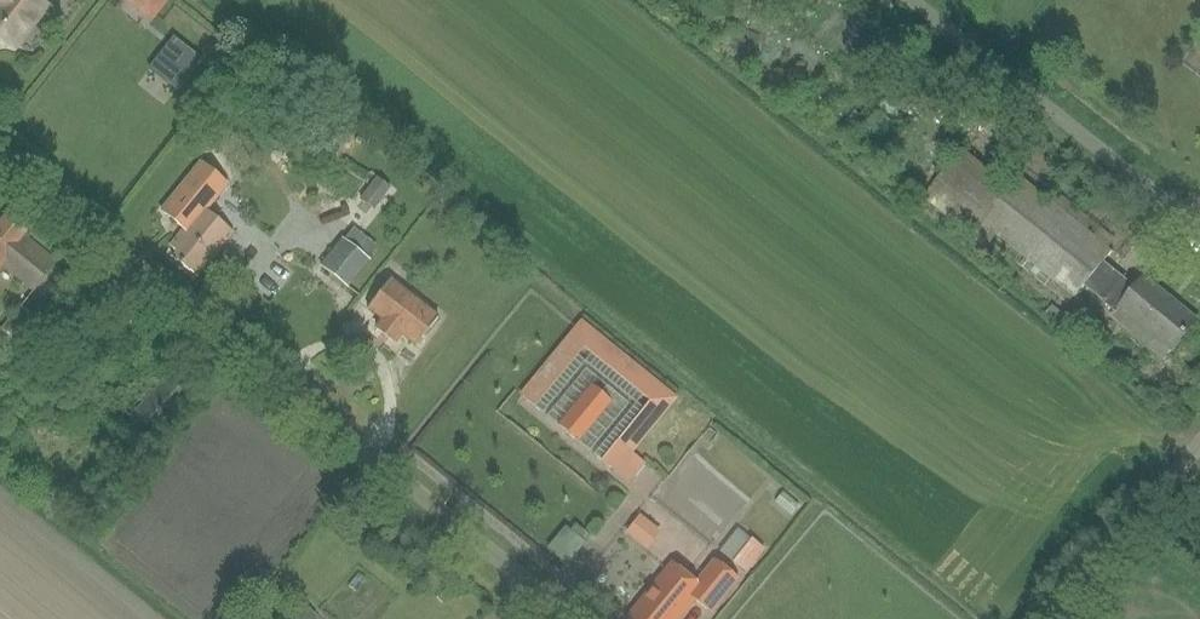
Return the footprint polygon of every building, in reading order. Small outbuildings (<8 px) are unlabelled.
[(16,50),(50,8),(40,0),(0,0),(0,37),(16,50)] [(153,18),(168,0),(131,0),(153,18)] [(749,24),(738,39),(752,49),(763,34),(749,24)] [(190,25),(183,44),(213,55),(220,36),(190,25)] [(961,148),(922,197),(987,248),(995,238),(1074,300),(1085,286),(1118,311),(1119,309),(1174,353),(1198,323),(1144,280),(1137,288),(1123,277),(1122,278),(1102,263),(1113,250),(1017,175),(1009,185),(961,148)] [(200,163),(161,211),(185,230),(171,246),(178,252),(172,259),(189,273),(189,272),(196,278),(232,234),(206,213),(228,186),(200,163)] [(388,187),(378,179),(365,196),(376,204),(388,187)] [(7,217),(0,226),(0,270),(4,265),(34,290),(56,263),(24,236),(25,232),(7,217)] [(344,240),(321,267),(344,286),(367,259),(344,240)] [(264,245),(242,278),(275,301),(298,268),(264,245)] [(389,283),(368,310),(383,322),(376,331),(394,345),(401,336),(417,348),(437,321),(389,283)] [(1,330),(15,342),(35,318),(21,307),(1,330)] [(601,460),(629,483),(645,464),(632,454),(678,398),(582,319),(519,396),(535,409),(584,348),(649,401),(601,460)] [(156,437),(190,401),(168,380),(134,416),(156,437)] [(561,427),(583,445),(615,406),(593,389),(561,427)] [(628,532),(650,548),(664,529),(642,512),(628,532)] [(593,540),(571,520),(547,547),(569,567),(593,540)] [(718,550),(743,571),(762,548),(750,537),(749,539),(737,528),(718,550)] [(623,618),(625,618),(675,618),(692,598),(709,611),(736,578),(712,558),(693,581),(669,562),(623,618)]
